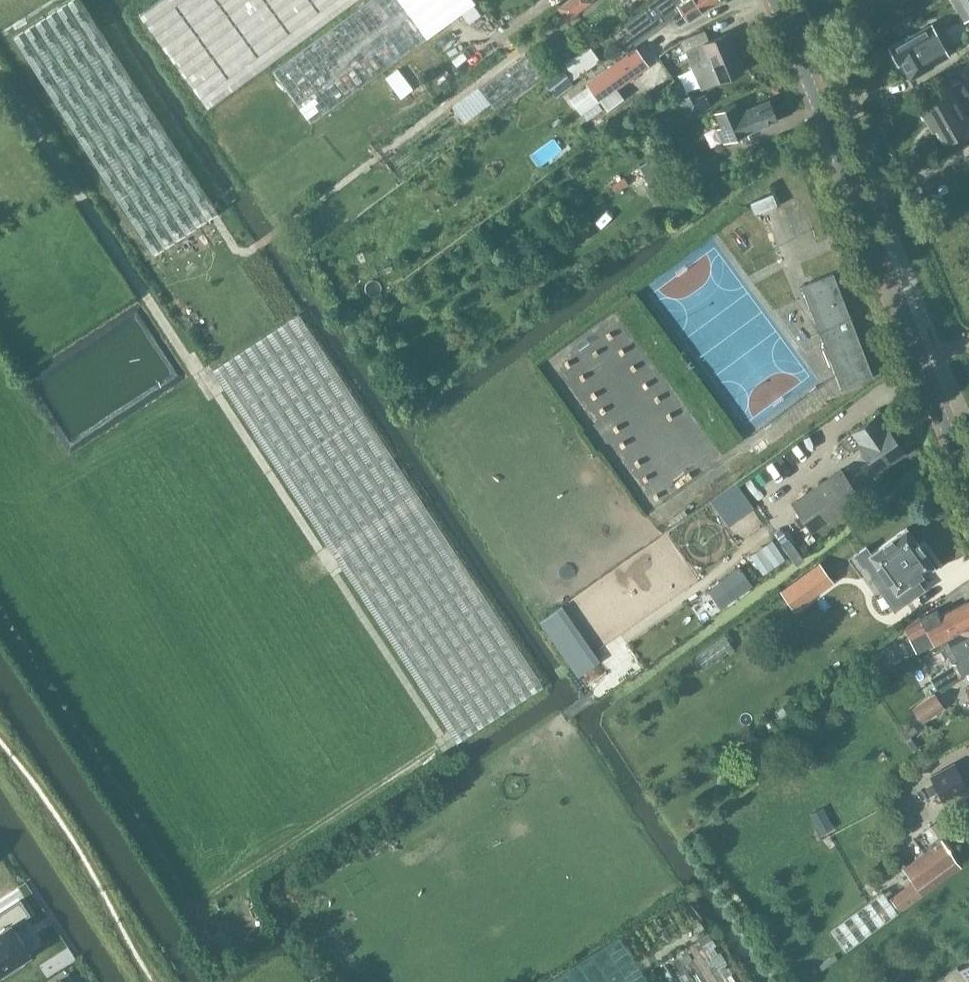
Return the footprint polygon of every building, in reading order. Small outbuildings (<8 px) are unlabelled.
[(221,212),(83,0),(66,0),(12,35),(59,107),(70,123),(155,255),(221,212)] [(209,113),(267,71),(364,0),(156,0),(137,13),(209,113)] [(275,71),(313,124),(478,4),(475,0),(373,0),(275,71)] [(582,0),(562,0),(569,10),(582,0)] [(620,43),(628,54),(635,50),(631,44),(671,15),(677,24),(681,25),(688,20),(717,0),(655,0),(647,5),(645,7),(642,9),(624,23),(632,34),(620,43)] [(889,48),(898,65),(902,62),(912,79),(933,67),(932,64),(947,56),(930,25),(889,48)] [(705,30),(681,40),(686,52),(702,89),(718,82),(744,71),(729,33),(709,41),(705,30)] [(474,60),(460,38),(439,52),(453,73),(474,60)] [(415,69),(431,60),(425,49),(408,58),(415,69)] [(628,54),(587,84),(599,101),(648,66),(636,49),(635,50),(628,54)] [(479,88),(497,111),(542,76),(525,53),(479,88)] [(544,80),(556,96),(574,82),(573,81),(562,66),(544,80)] [(397,68),(382,76),(392,93),(407,84),(397,68)] [(928,124),(931,123),(931,124),(935,122),(946,141),(968,128),(968,118),(962,106),(968,102),(968,93),(961,81),(951,87),(951,86),(918,105),(928,124)] [(714,112),(721,127),(717,129),(723,143),(777,120),(768,99),(738,112),(734,103),(714,112)] [(639,169),(649,187),(659,180),(659,182),(675,171),(668,160),(667,160),(663,154),(639,169)] [(802,285),(843,389),(876,376),(834,272),(802,285)] [(213,368),(267,450),(456,739),(542,683),(300,310),(267,333),(213,368)] [(884,426),(887,424),(886,423),(883,425),(876,414),(841,439),(850,451),(859,444),(877,471),(906,451),(893,434),(891,435),(884,426)] [(792,503),(812,530),(861,495),(841,468),(792,503)] [(866,547),(855,555),(872,578),(881,572),(904,603),(924,589),(917,579),(933,568),(935,567),(934,565),(923,551),(924,551),(924,549),(923,550),(919,544),(919,542),(918,543),(908,529),(907,528),(905,529),(871,553),(866,547)] [(820,562),(781,591),(790,604),(795,600),(806,592),(811,599),(834,582),(820,562)] [(740,567),(722,580),(735,598),(753,585),(740,567)] [(905,627),(917,651),(918,652),(955,633),(955,632),(968,625),(968,601),(968,600),(939,615),(937,611),(927,616),(926,614),(920,617),(905,627)] [(931,678),(937,690),(959,676),(968,671),(968,626),(961,630),(962,632),(942,642),(953,664),(931,678)] [(939,703),(932,692),(911,706),(920,721),(936,710),(934,707),(939,703)] [(931,774),(938,787),(944,799),(968,787),(955,762),(931,774)] [(924,853),(904,869),(916,885),(893,901),(900,911),(956,869),(945,853),(932,863),(924,853)] [(833,926),(848,945),(896,907),(881,888),(833,926)] [(2,972),(5,976),(21,965),(19,961),(31,954),(12,925),(30,914),(21,900),(0,913),(0,974),(2,972)] [(950,981),(968,981),(968,961),(962,966),(960,963),(945,975),(950,981)] [(905,974),(892,981),(911,981),(905,974)]
